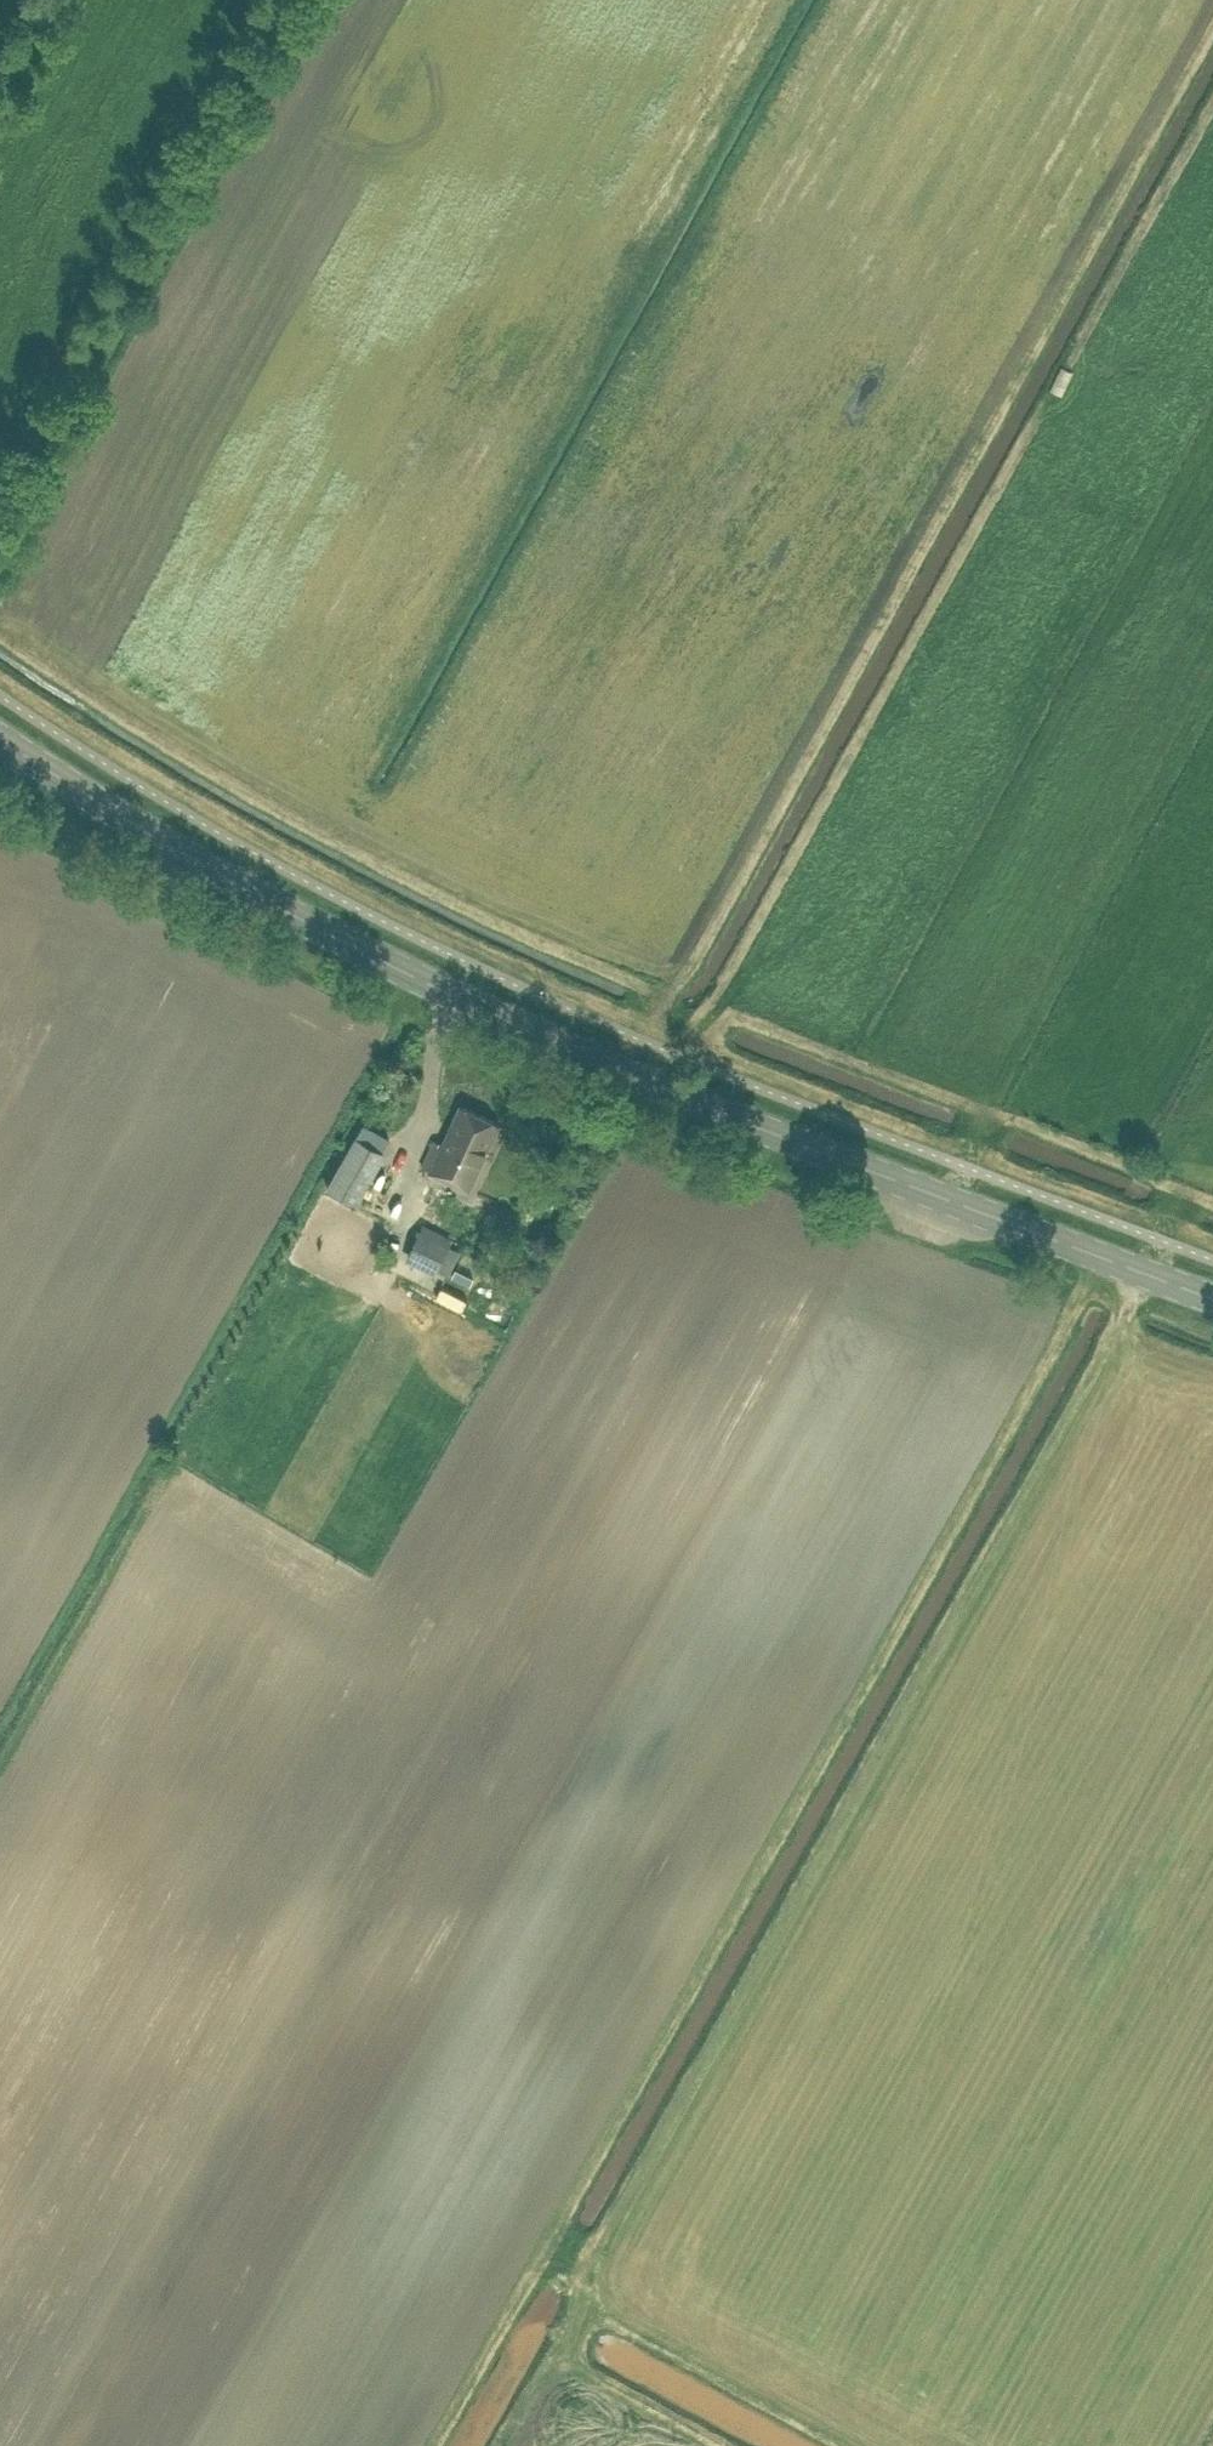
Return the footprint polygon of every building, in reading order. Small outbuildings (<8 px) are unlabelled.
[(469,1188),(499,1122),(461,1104),(443,1143),(435,1140),(422,1166),(469,1188)] [(328,1186),(354,1200),(382,1149),(356,1135),(328,1186)] [(449,1274),(461,1251),(450,1245),(453,1238),(424,1224),(406,1259),(435,1274),(438,1268),(449,1274)] [(470,1286),(474,1277),(456,1267),(451,1276),(470,1286)]
